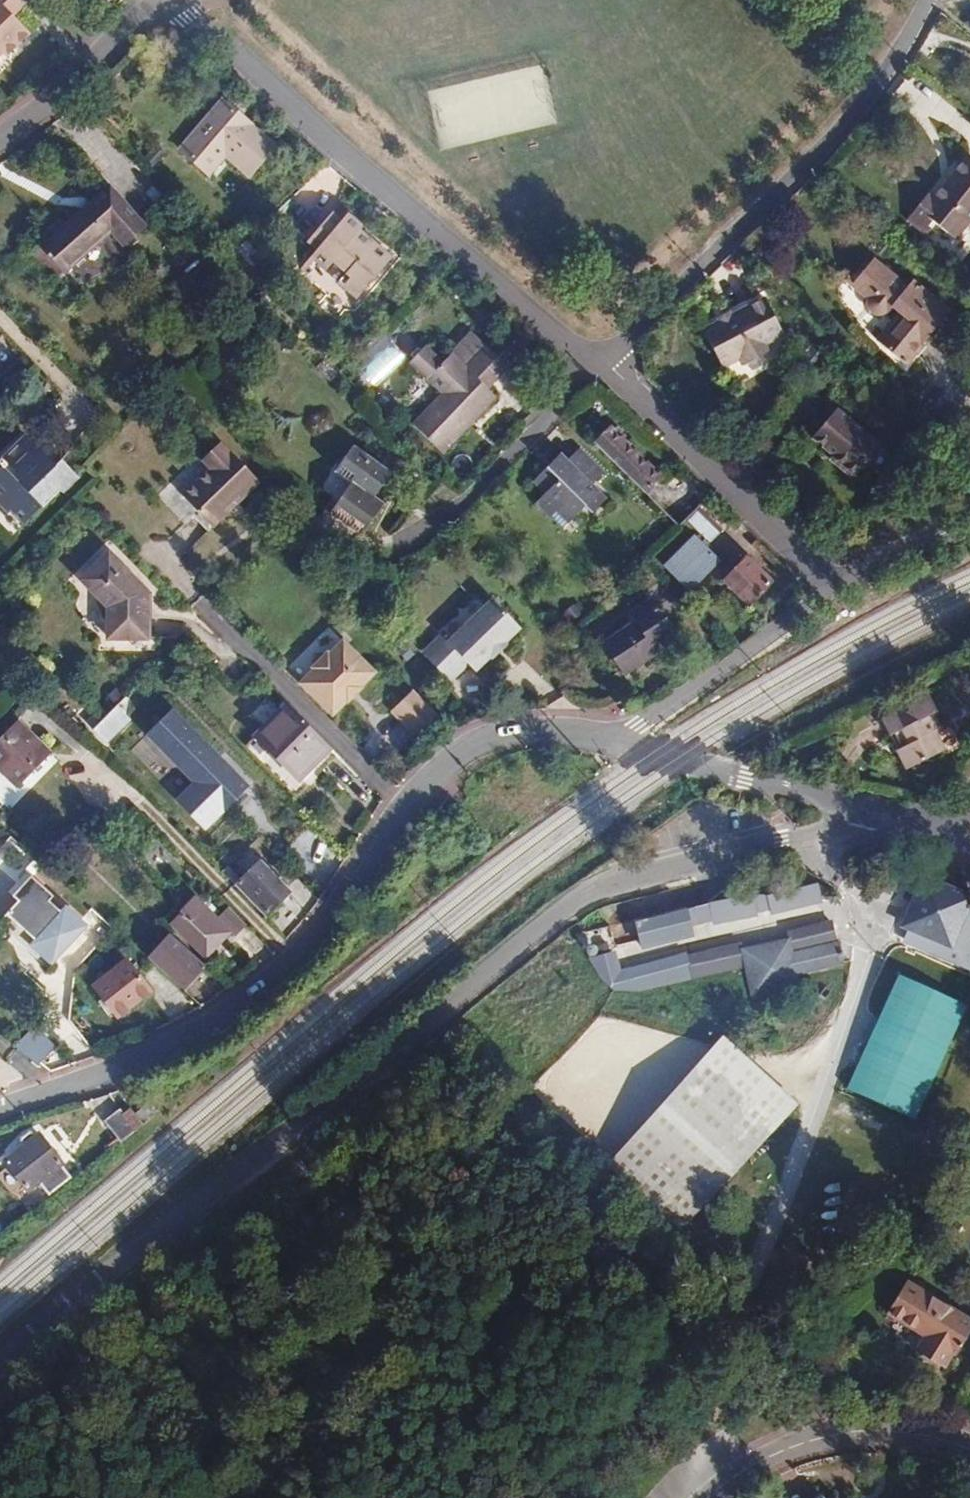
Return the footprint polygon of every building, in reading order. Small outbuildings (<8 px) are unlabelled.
[(1,57),(5,61),(28,39),(13,23),(3,12),(13,3),(10,0),(0,0),(0,58),(1,57)] [(121,9),(130,0),(112,0),(121,9)] [(13,23),(22,13),(13,3),(3,12),(13,23)] [(226,106),(183,157),(213,182),(231,163),(255,181),(280,151),(226,106)] [(906,220),(926,236),(935,225),(954,241),(969,221),(969,161),(966,158),(931,201),(926,196),(906,220)] [(104,190),(38,248),(59,273),(105,233),(118,248),(139,230),(104,190)] [(359,235),(364,229),(366,227),(352,213),(345,220),(337,213),(311,241),(319,248),(313,256),(328,270),(334,263),(346,274),(338,283),(357,300),(395,259),(376,241),(371,246),(359,235)] [(376,241),(364,229),(359,235),(371,246),(376,241)] [(896,322),(888,334),(902,345),(894,356),(906,366),(950,314),(914,284),(909,290),(875,262),(854,287),(873,302),(867,309),(869,311),(877,318),(884,316),(886,314),(896,322)] [(748,308),(704,330),(725,370),(742,361),(744,366),(771,351),(748,308)] [(474,328),(459,342),(497,378),(511,365),(474,328)] [(902,345),(888,334),(879,343),(894,356),(902,345)] [(497,378),(459,342),(442,359),(424,342),(408,358),(440,391),(409,422),(438,452),(495,396),(487,388),(497,378)] [(367,369),(381,381),(403,355),(389,343),(367,369)] [(840,414),(816,442),(836,461),(833,464),(856,483),(885,449),(840,414)] [(610,427),(594,443),(642,491),(658,476),(610,427)] [(306,515),(335,545),(349,528),(353,531),(379,501),(367,492),(376,480),(380,483),(390,472),(354,442),(334,464),(350,478),(324,507),(318,502),(306,515)] [(208,471),(180,497),(210,529),(228,512),(225,509),(232,502),(236,506),(258,485),(227,452),(226,455),(217,446),(201,463),(208,471)] [(0,522),(5,518),(19,532),(53,499),(54,502),(71,486),(55,470),(46,478),(41,472),(41,470),(33,461),(30,461),(17,449),(0,465),(0,522)] [(536,504),(550,517),(559,509),(572,520),(584,508),(591,516),(606,501),(591,486),(604,474),(579,450),(567,462),(560,456),(533,482),(545,494),(536,504)] [(721,530),(700,507),(690,517),(711,540),(721,530)] [(559,509),(550,517),(563,530),(572,520),(559,509)] [(696,533),(665,563),(689,587),(720,558),(696,533)] [(735,556),(716,572),(744,605),(769,583),(747,558),(741,563),(735,556)] [(110,559),(84,585),(112,612),(112,643),(153,642),(153,613),(150,614),(149,597),(110,559)] [(630,624),(603,647),(624,673),(674,632),(645,597),(623,615),(630,624)] [(440,640),(422,657),(450,686),(467,669),(474,676),(489,661),(492,663),(505,649),(504,647),(521,633),(493,604),(446,647),(440,640)] [(311,672),(298,686),(331,716),(345,702),(346,703),(360,689),(358,687),(372,673),(340,642),(326,657),(324,655),(316,656),(310,662),(309,669),(311,672)] [(413,690),(392,712),(416,735),(438,713),(413,690)] [(107,743),(135,719),(110,691),(82,715),(107,743)] [(881,723),(889,739),(895,736),(902,752),(897,754),(906,772),(944,753),(935,735),(941,732),(932,716),(936,714),(928,698),(881,723)] [(336,754),(286,705),(254,737),(305,786),(336,754)] [(212,834),(260,785),(178,706),(152,733),(199,778),(177,801),(212,834)] [(11,723),(0,734),(0,779),(12,790),(45,757),(11,723)] [(895,736),(889,739),(897,754),(902,752),(895,736)] [(255,842),(225,869),(237,882),(267,856),(255,842)] [(268,859),(242,884),(271,913),(296,888),(268,859)] [(61,893),(39,874),(22,893),(26,900),(13,913),(14,933),(51,965),(86,926),(56,899),(61,893)] [(969,924),(969,914),(950,907),(954,895),(907,878),(890,925),(913,933),(908,946),(920,950),(925,939),(937,942),(932,954),(955,962),(969,924)] [(824,902),(819,886),(767,896),(751,894),(633,923),(642,950),(694,936),(693,927),(712,921),(713,926),(824,902)] [(179,918),(171,927),(204,958),(225,935),(189,900),(175,914),(179,918)] [(243,925),(225,907),(214,918),(232,936),(243,925)] [(775,960),(819,948),(814,929),(769,941),(775,960)] [(181,987),(201,966),(169,937),(150,957),(181,987)] [(736,1004),(783,993),(779,979),(775,960),(770,946),(724,958),(728,975),(736,1004)] [(775,960),(779,979),(829,965),(824,947),(775,960)] [(599,984),(593,960),(564,971),(575,990),(588,1001),(592,1004),(618,1003),(673,989),(728,975),(723,955),(669,969),(669,966),(599,984)] [(125,963),(93,990),(117,1018),(149,990),(125,963)] [(923,1119),(969,1001),(969,999),(900,972),(852,1091),(923,1119)] [(36,1024),(16,1046),(39,1066),(59,1044),(36,1024)] [(724,1037),(598,1177),(678,1248),(799,1102),(724,1037)] [(860,1096),(850,1119),(890,1136),(900,1112),(860,1096)] [(131,1113),(141,1125),(159,1111),(148,1100),(131,1113)] [(119,1143),(141,1125),(131,1113),(129,1110),(122,1116),(116,1109),(102,1122),(119,1143)] [(49,1199),(72,1181),(36,1137),(32,1140),(30,1136),(27,1135),(19,1141),(19,1146),(21,1148),(3,1163),(26,1192),(37,1184),(49,1199)] [(907,1287),(887,1319),(926,1343),(918,1357),(943,1374),(952,1359),(955,1361),(969,1337),(969,1325),(907,1287)]
